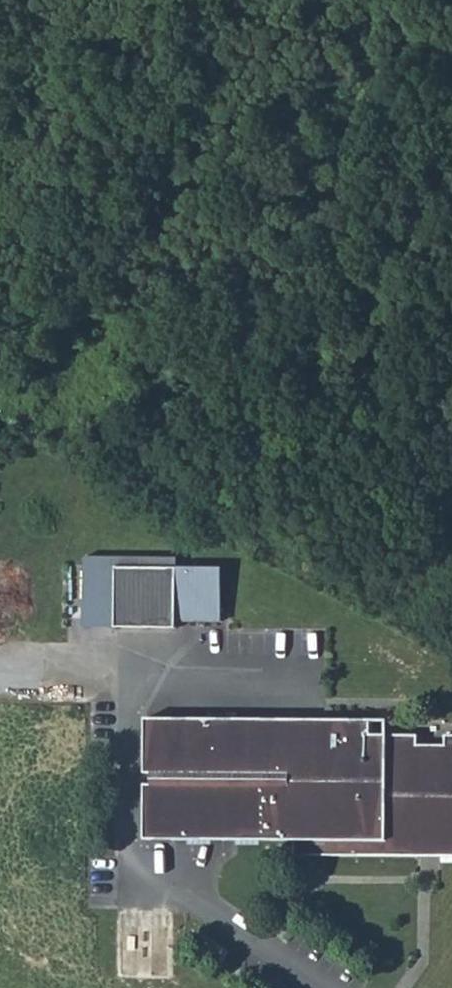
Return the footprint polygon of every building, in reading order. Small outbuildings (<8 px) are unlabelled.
[(181,556),(90,555),(90,566),(89,622),(182,623),(182,617),(224,617),(225,566),(181,566),(181,556)] [(302,837),(332,838),(331,852),(422,855),(422,841),(438,841),(451,842),(451,732),(450,742),(422,742),(423,732),(377,731),(377,718),(331,716),(331,730),(303,730),(303,716),(150,712),(149,769),(159,769),(158,780),(149,780),(147,834),(236,836),(302,837)] [(331,716),(303,716),(303,730),(331,730),(331,716)] [(332,838),(302,837),(301,852),(331,852),(332,838)] [(422,855),(451,855),(451,842),(438,841),(422,841),(422,855)]
